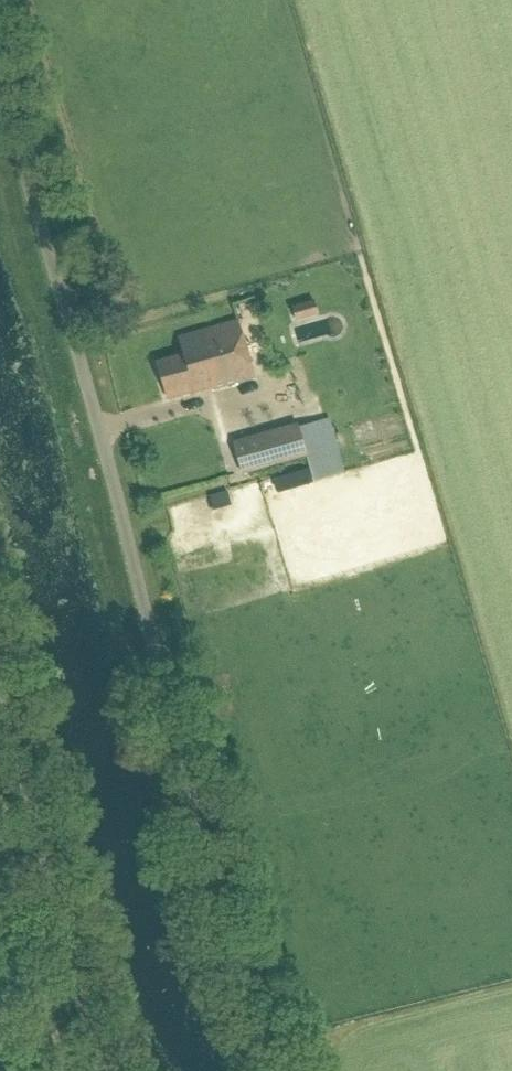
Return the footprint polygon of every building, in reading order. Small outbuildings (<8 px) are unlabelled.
[(295,318),(303,316),(300,304),(292,307),(295,318)] [(210,390),(253,377),(236,320),(178,337),(183,354),(156,362),(167,399),(209,387),(210,390)] [(313,480),(343,471),(328,418),(298,427),(306,455),(309,465),(313,480)] [(241,473),(306,455),(298,427),(296,421),(231,440),(241,473)] [(274,478),(277,491),(311,481),(308,469),(274,478)]
